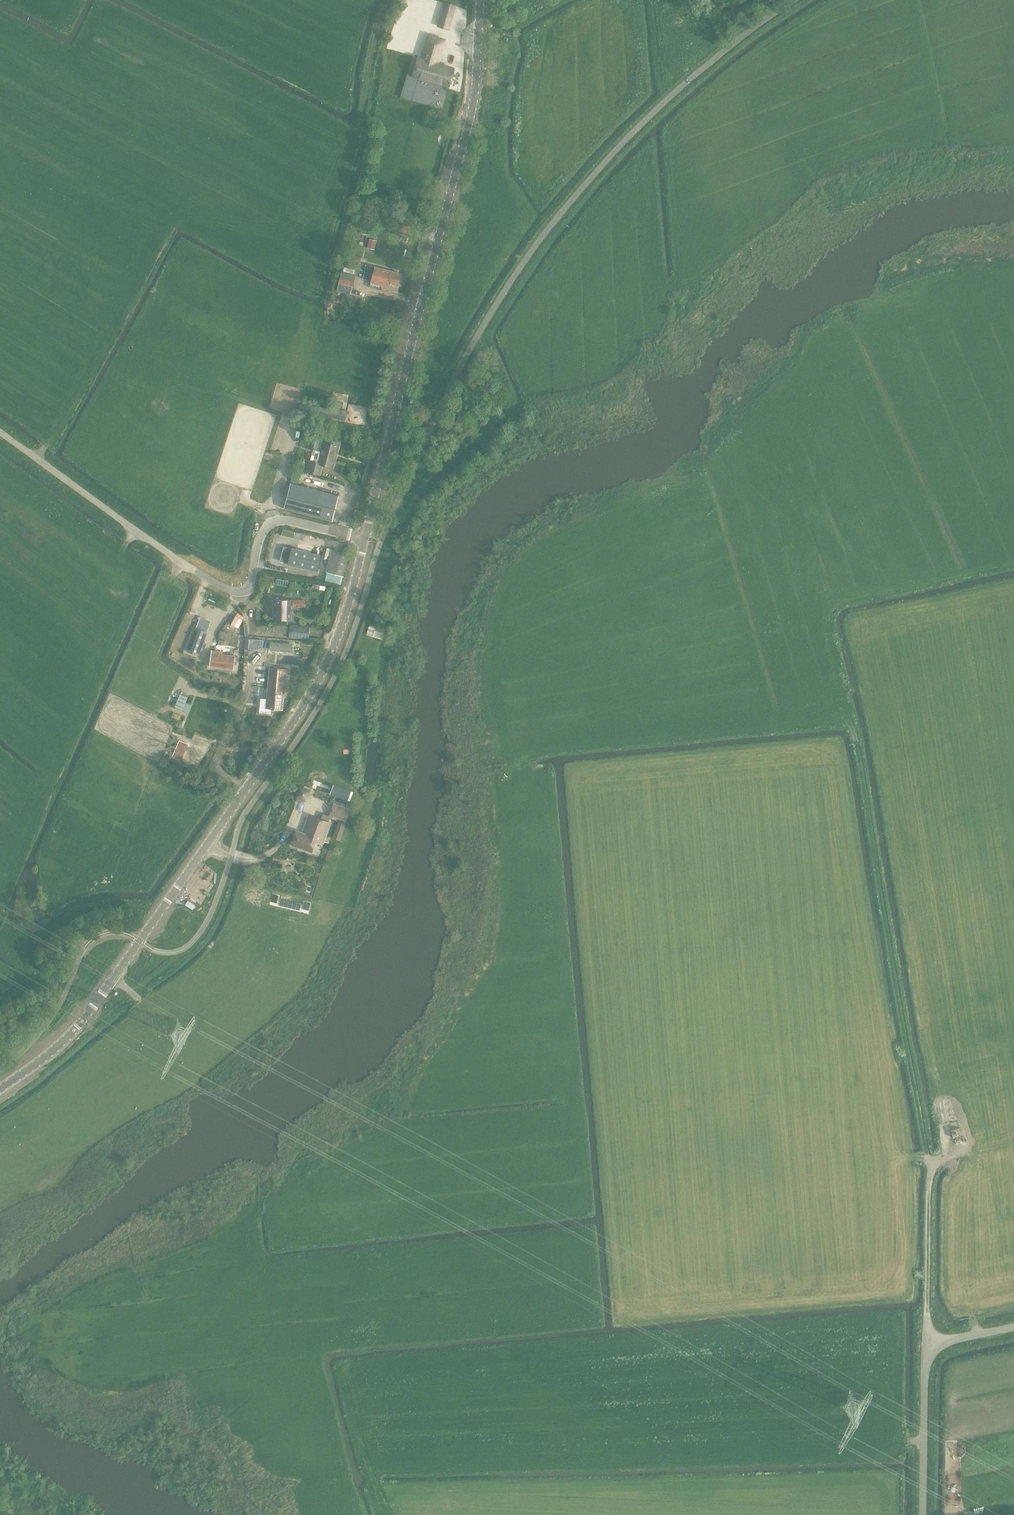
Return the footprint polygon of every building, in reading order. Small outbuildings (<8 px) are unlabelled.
[(440,29),(451,32),(456,14),(444,11),(440,29)] [(407,74),(401,93),(412,97),(418,77),(451,86),(456,69),(439,64),(446,39),(428,34),(422,59),(417,58),(413,75),(407,74)] [(408,229),(410,223),(399,220),(397,225),(408,229)] [(369,238),(368,246),(375,248),(377,240),(369,238)] [(352,254),(350,261),(361,264),(362,257),(352,254)] [(398,286),(401,273),(366,265),(363,279),(371,281),(371,282),(388,287),(389,283),(398,286)] [(342,271),(338,286),(337,290),(351,294),(352,290),(354,282),(356,275),(342,271)] [(324,438),(318,462),(310,459),(307,471),(321,475),(323,464),(333,467),(340,442),(324,438)] [(291,483),(284,508),(333,521),(339,495),(297,485),(291,483)] [(284,546),(280,562),(288,564),(292,548),(284,546)] [(317,571),(321,555),(292,548),(288,564),(317,571)] [(327,572),(325,581),(341,584),(343,576),(349,553),(344,551),(333,549),(327,572)] [(305,607),(305,600),(274,600),(274,619),(291,619),(291,605),(293,605),(293,606),(305,607)] [(236,616),(232,624),(239,628),(243,621),(243,620),(236,617),(236,616)] [(367,634),(383,639),(386,630),(370,624),(367,634)] [(285,634),(286,625),(274,625),(273,633),(285,634)] [(309,626),(290,625),(289,638),(308,639),(309,626)] [(187,651),(199,655),(202,656),(205,647),(202,646),(207,632),(196,628),(187,651)] [(249,639),(249,649),(259,649),(263,647),(264,639),(249,639)] [(234,669),(235,656),(221,654),(221,651),(212,650),(210,666),(225,668),(234,669)] [(259,666),(257,684),(264,685),(266,666),(259,666)] [(261,698),(259,713),(271,714),(272,708),(283,709),(287,668),(270,667),(267,699),(261,698)] [(181,694),(175,706),(183,710),(189,697),(181,694)] [(333,784),(330,794),(348,801),(351,791),(333,784)] [(328,823),(330,818),(332,819),(333,815),(346,820),(349,811),(334,806),(331,814),(330,816),(323,814),(321,820),(310,817),(304,834),(298,831),(293,844),(310,850),(314,838),(322,841),(328,823)] [(339,821),(333,838),(341,840),(346,824),(339,821)] [(951,1129),(953,1138),(961,1135),(959,1127),(951,1129)]
